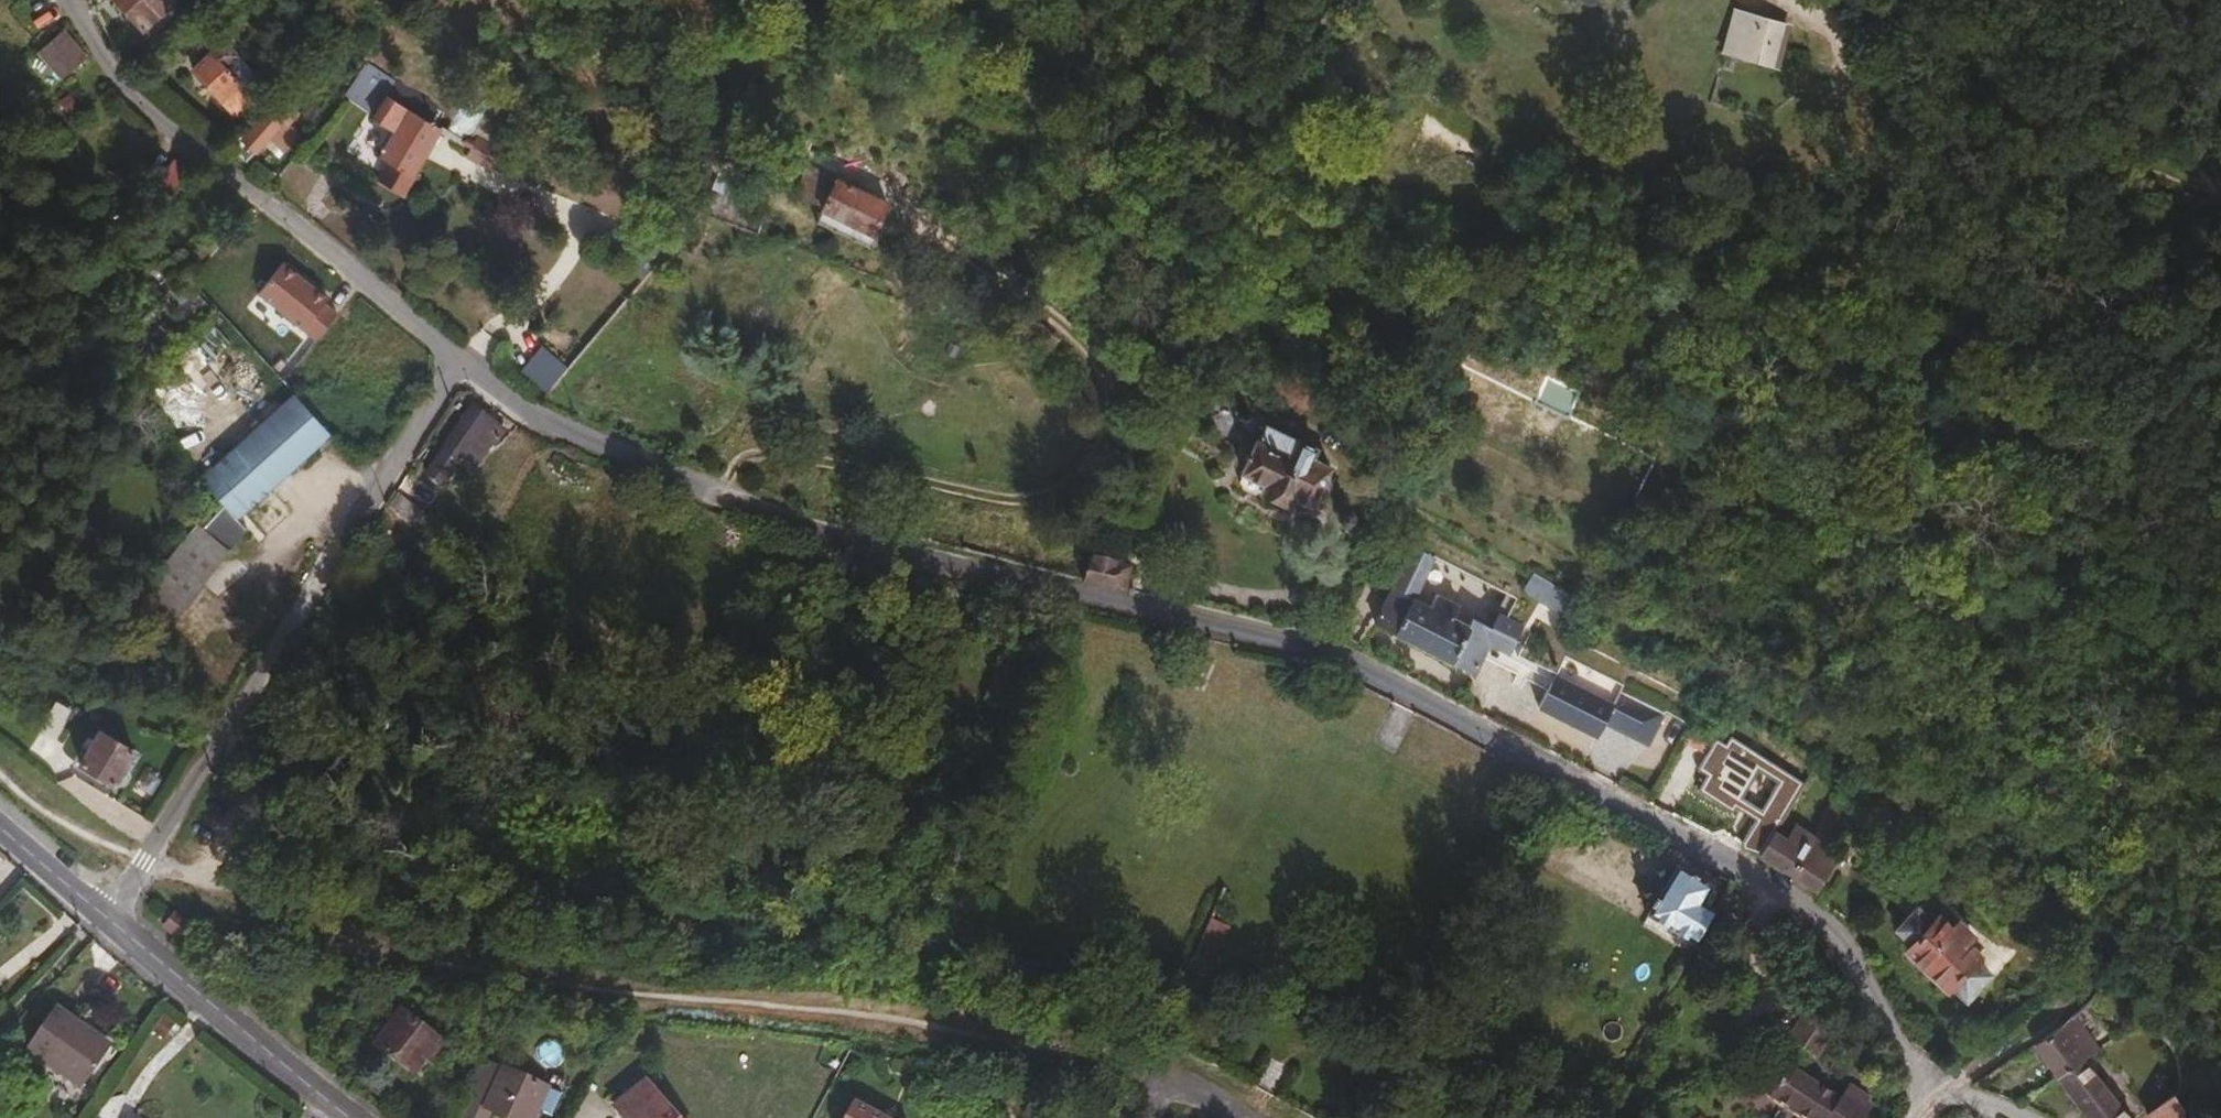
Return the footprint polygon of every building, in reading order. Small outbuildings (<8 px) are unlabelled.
[(160,0),(120,0),(145,26),(166,6),(160,0)] [(1732,45),(1743,10),(1733,7),(1721,48),(1732,52),(1734,47),(1732,45)] [(1771,57),(1782,21),(1743,10),(1732,45),(1734,47),(1771,57)] [(62,65),(86,45),(64,21),(41,41),(62,65)] [(256,95),(226,63),(239,50),(225,36),(196,65),(239,112),(256,95)] [(406,186),(441,124),(388,91),(376,110),(396,123),(381,150),(392,155),(382,173),(406,186)] [(301,129),(291,118),(300,108),(289,97),(279,108),(272,101),(249,126),(247,126),(231,142),(248,157),(265,138),(280,152),(301,129)] [(494,162),(504,144),(479,131),(470,149),(494,162)] [(173,189),(195,164),(194,164),(181,154),(160,177),(173,189)] [(870,226),(882,196),(829,176),(817,209),(866,228),(868,226),(870,226)] [(757,228),(766,202),(716,183),(696,207),(757,228)] [(866,228),(817,209),(813,221),(871,242),(875,227),(870,226),(868,226),(866,228)] [(547,394),(567,367),(540,347),(520,375),(547,394)] [(1191,381),(1172,368),(1168,376),(1188,387),(1191,381)] [(1565,411),(1577,387),(1543,370),(1530,395),(1565,411)] [(155,622),(244,523),(234,513),(325,434),(290,392),(196,470),(219,497),(197,521),(195,519),(126,597),(155,622)] [(476,458),(502,421),(470,401),(459,418),(461,419),(429,467),(445,478),(464,451),(476,458)] [(1330,463),(1311,453),(1319,438),(1270,413),(1260,433),(1257,434),(1242,464),(1244,466),(1240,472),(1243,480),(1254,487),(1263,484),(1289,499),(1295,490),(1311,498),(1330,463)] [(1516,626),(1506,620),(1511,609),(1503,605),(1494,621),(1471,611),(1466,619),(1451,611),(1456,600),(1435,588),(1429,600),(1413,592),(1435,549),(1414,538),(1374,616),(1471,665),(1489,631),(1507,643),(1516,626)] [(1123,581),(1128,560),(1113,556),(1114,552),(1090,545),(1081,571),(1123,581)] [(228,559),(215,574),(228,584),(240,569),(228,559)] [(1586,598),(1536,569),(1531,579),(1582,607),(1586,598)] [(1505,601),(1511,588),(1483,573),(1476,586),(1505,601)] [(57,732),(72,705),(57,697),(43,723),(57,732)] [(1562,750),(1577,722),(1534,699),(1519,728),(1562,750)] [(116,777),(136,743),(103,723),(83,758),(116,777)] [(1758,804),(1777,774),(1754,759),(1736,791),(1758,804)] [(1837,845),(1830,841),(1847,814),(1826,802),(1810,828),(1793,816),(1784,831),(1771,822),(1756,846),(1813,882),(1837,845)] [(1692,936),(1711,905),(1703,900),(1708,892),(1702,889),(1707,881),(1673,860),(1644,909),(1692,936)] [(1953,912),(1899,861),(1877,881),(1905,906),(1912,900),(1926,914),(1934,907),(1946,919),(1953,912)] [(1963,935),(1971,928),(1953,912),(1946,919),(1934,907),(1926,914),(1912,900),(1905,906),(1892,920),(1908,935),(1902,942),(1943,980),(1949,974),(1963,987),(1983,965),(1985,963),(1972,951),(1976,947),(1963,935)] [(984,924),(989,911),(973,906),(968,919),(984,924)] [(1211,953),(1228,913),(1212,907),(1210,911),(1195,947),(1211,953)] [(1692,936),(1644,909),(1640,916),(1688,944),(1692,936)] [(184,921),(173,912),(161,926),(172,936),(184,921)] [(980,937),(984,924),(968,919),(964,930),(980,937)] [(2000,957),(1971,928),(1963,935),(1976,947),(1972,951),(1985,963),(1983,965),(1987,970),(2000,957)] [(1206,965),(1211,953),(1195,947),(1190,958),(1206,965)] [(2125,972),(2118,965),(2113,970),(2120,976),(2125,972)] [(1810,1048),(1831,1018),(1805,999),(1784,1028),(1800,1040),(1807,1045),(1810,1048)] [(450,1037),(404,1000),(378,1033),(415,1063),(427,1048),(435,1054),(450,1037)] [(68,1085),(98,1042),(45,1002),(14,1045),(68,1085)] [(2088,1052),(2100,1044),(2071,1010),(2063,1015),(2034,1038),(2059,1072),(2088,1052)] [(1796,1061),(1807,1045),(1800,1040),(1788,1056),(1796,1061)] [(2088,1052),(2059,1072),(2092,1117),(2138,1117),(2088,1052)] [(1867,1096),(1860,1092),(1841,1080),(1837,1086),(1796,1061),(1788,1056),(1785,1054),(1766,1085),(1819,1117),(1853,1117),(1867,1096)] [(532,1115),(546,1077),(504,1061),(489,1099),(532,1115)] [(647,1070),(616,1094),(636,1117),(687,1117),(647,1070)] [(1864,1086),(1844,1074),(1841,1080),(1860,1092),(1864,1086)] [(2176,1090),(2150,1110),(2157,1117),(2197,1117),(2176,1090)] [(903,1117),(854,1091),(839,1117),(904,1117),(903,1117)]
